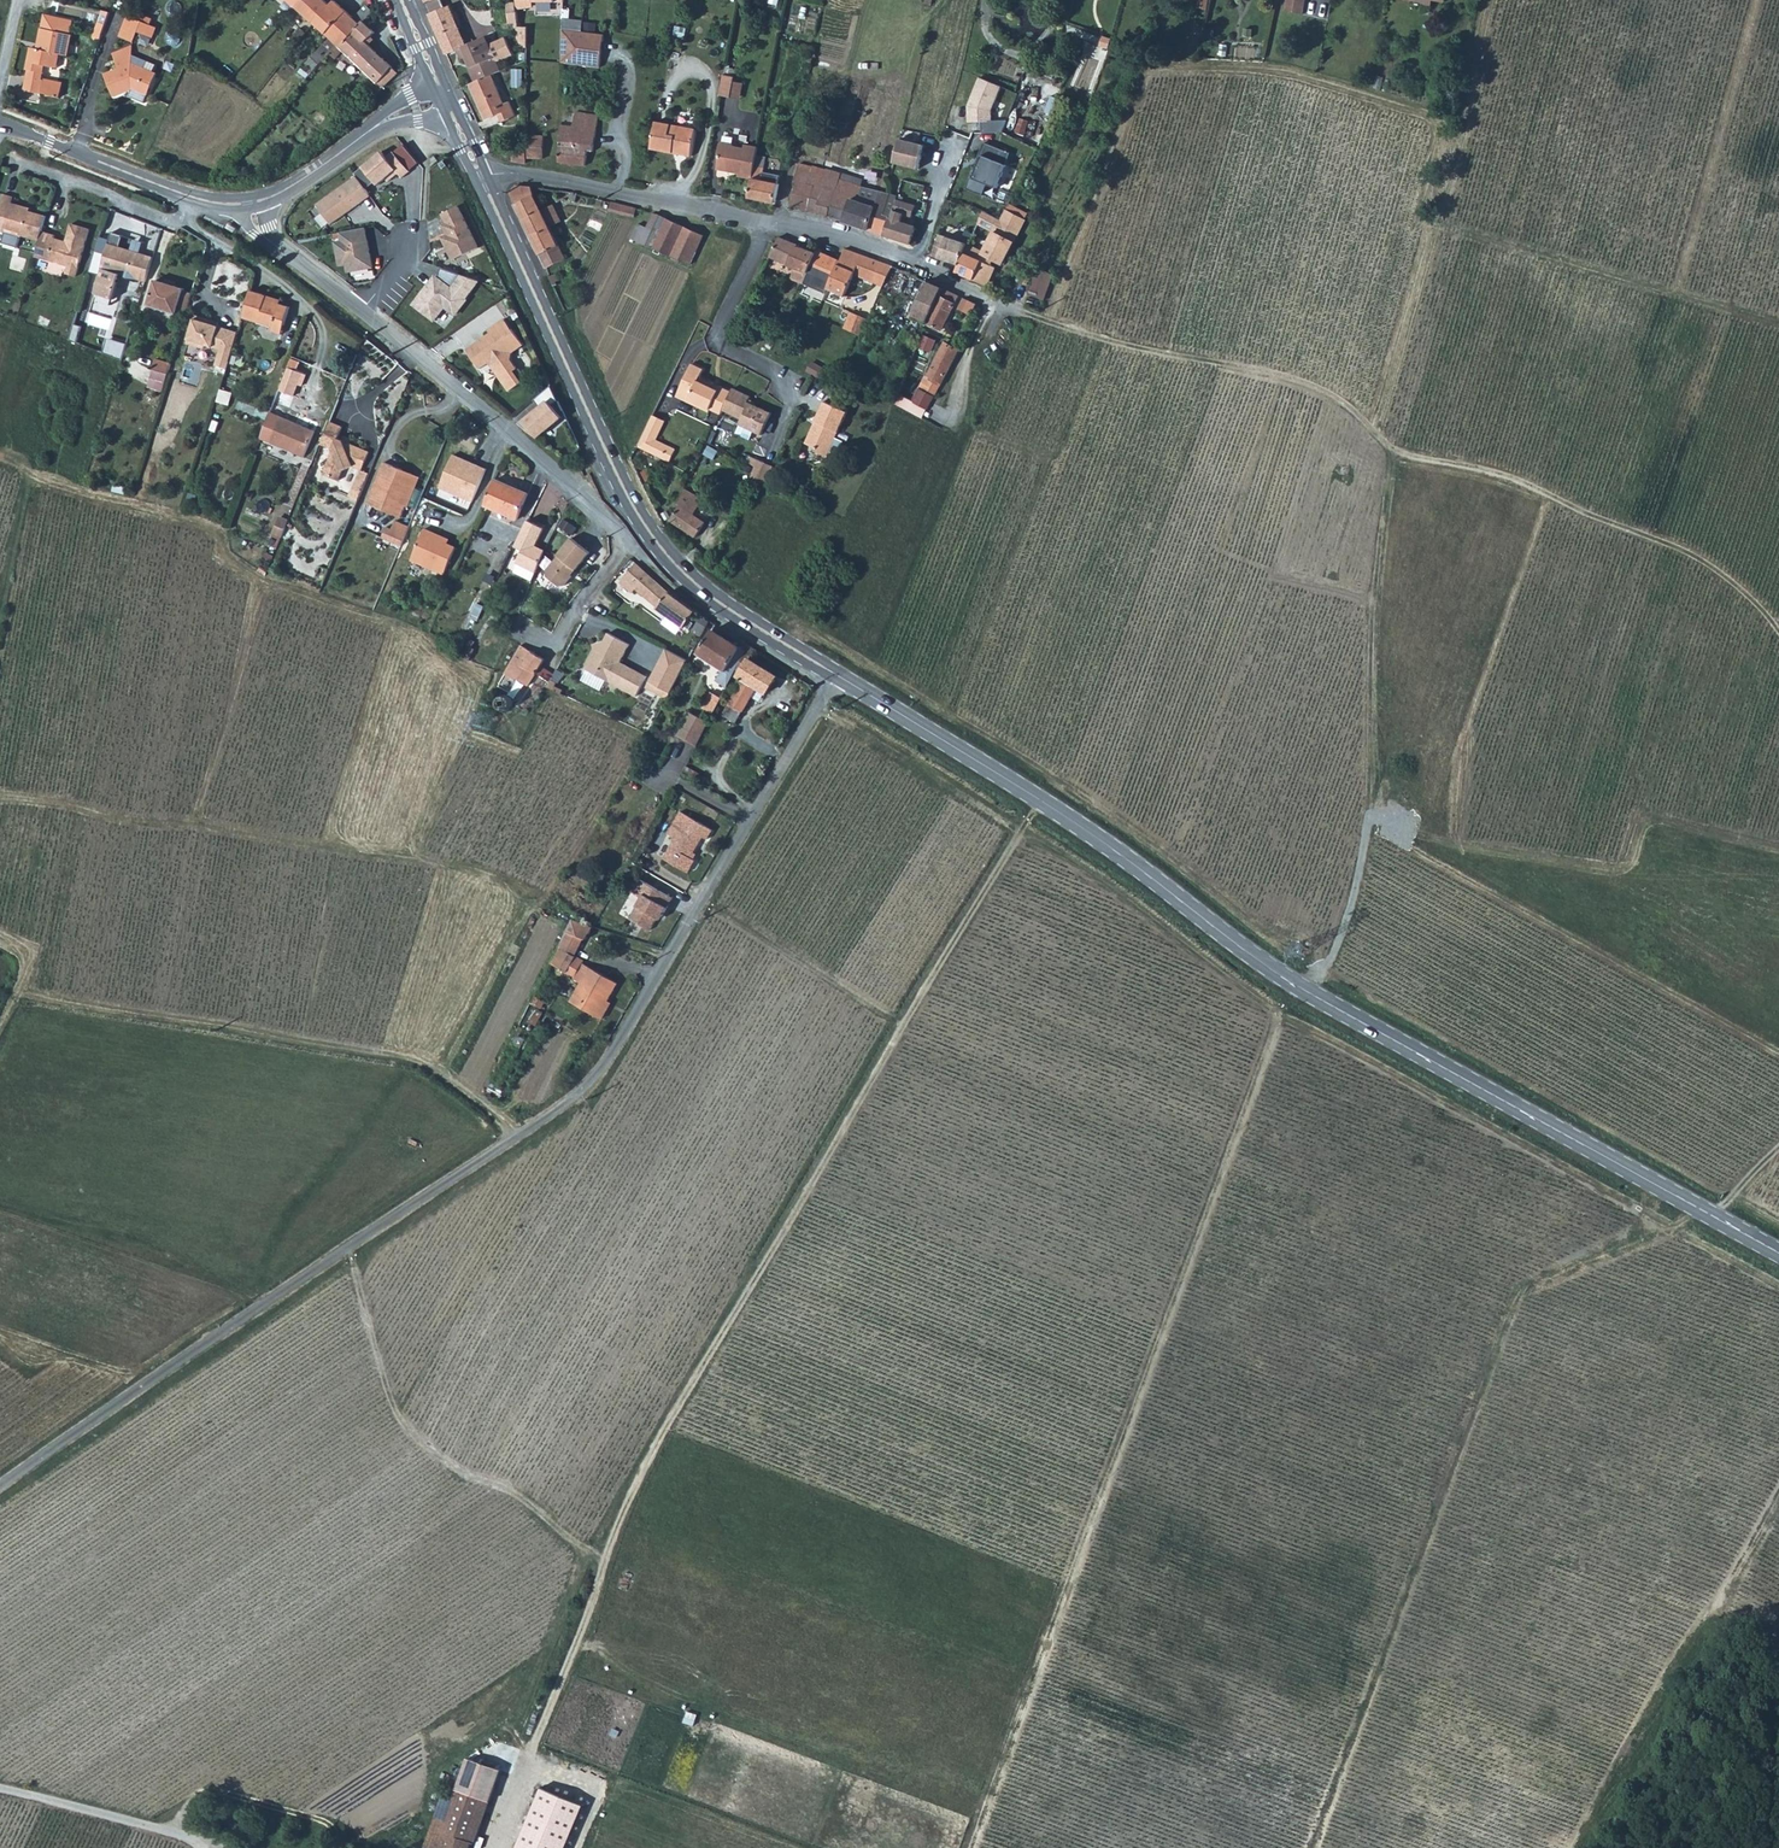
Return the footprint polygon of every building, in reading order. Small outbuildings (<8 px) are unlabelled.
[(297,5),(314,21),(329,5),(324,0),(302,0),(297,5)] [(353,18),(334,0),(329,5),(314,21),(316,22),(331,36),(316,52),(324,59),(331,52),(339,44),(340,45),(363,20),(371,12),(365,6),(353,18)] [(1209,11),(1212,0),(1195,0),(1194,7),(1209,11)] [(1284,11),(1301,15),(1302,15),(1305,0),(1286,0),(1284,6),(1284,11)] [(516,10),(516,1),(508,3),(509,19),(517,19),(516,10)] [(516,1),(516,10),(528,9),(528,1),(516,1)] [(453,7),(431,15),(448,55),(449,56),(460,51),(464,59),(470,57),(474,66),(472,67),(478,81),(494,74),(504,70),(505,70),(501,62),(518,55),(510,38),(494,46),(490,38),(470,46),(453,7)] [(129,13),(125,25),(138,30),(139,28),(147,32),(151,21),(153,16),(144,12),(142,18),(129,13)] [(103,34),(109,15),(103,13),(97,32),(103,34)] [(339,44),(331,52),(336,56),(343,49),(376,79),(372,83),(368,80),(364,85),(375,95),(397,72),(366,41),(374,32),(363,20),(340,45),(339,44)] [(158,24),(151,21),(147,32),(154,34),(158,24)] [(134,40),(138,30),(125,25),(121,35),(134,40)] [(527,30),(527,25),(522,25),(517,25),(516,38),(519,38),(519,47),(526,47),(527,30)] [(68,55),(73,33),(43,27),(38,47),(33,46),(28,66),(29,69),(25,87),(42,92),(45,79),(42,77),(44,71),(40,70),(41,63),(57,67),(61,53),(68,55)] [(301,27),(295,36),(301,41),(307,32),(301,27)] [(563,29),(561,62),(600,66),(605,34),(596,33),(587,32),(563,29)] [(155,70),(133,61),(133,53),(133,44),(113,52),(120,67),(105,73),(114,96),(133,88),(132,86),(136,84),(138,90),(148,94),(158,72),(155,70)] [(133,61),(155,70),(158,63),(133,53),(133,61)] [(506,103),(494,74),(478,81),(472,83),(487,119),(501,113),(504,120),(518,115),(511,101),(506,103)] [(721,74),(717,94),(729,97),(732,81),(733,76),(721,74)] [(980,121),(981,132),(1001,130),(1007,119),(991,120),(991,110),(1002,87),(980,77),(966,105),(967,115),(967,122),(973,121),(980,121)] [(741,83),(732,81),(729,97),(738,99),(741,83)] [(583,162),(585,147),(591,148),(596,114),(573,110),(572,124),(559,122),(557,158),(583,162)] [(688,155),(694,128),(654,119),(648,147),(688,155)] [(524,134),(524,143),(524,156),(544,156),(544,135),(524,134)] [(731,144),(731,142),(720,140),(717,142),(716,151),(718,153),(715,167),(726,169),(731,144)] [(892,164),(916,170),(923,147),(898,140),(892,164)] [(987,183),(997,187),(1010,152),(984,142),(979,154),(982,155),(973,177),(970,176),(966,188),(983,195),(987,183)] [(524,156),(524,143),(512,146),(511,159),(523,161),(524,156)] [(731,144),(726,169),(736,171),(736,174),(750,177),(753,163),(756,145),(743,143),(742,146),(731,144)] [(364,166),(379,184),(387,178),(389,181),(399,172),(403,177),(411,170),(394,151),(387,157),(382,151),(364,166)] [(818,188),(822,169),(819,168),(796,162),(791,180),(794,181),(789,203),(805,208),(811,186),(818,188)] [(761,177),(763,165),(753,163),(750,177),(746,194),(773,200),(777,181),(761,177)] [(882,234),(889,216),(882,214),(872,210),(874,202),(870,201),(869,206),(857,202),(860,188),(856,187),(840,182),(842,174),(822,169),(818,188),(830,191),(829,194),(833,195),(852,202),(845,221),(882,234)] [(842,174),(840,182),(856,187),(859,179),(842,174)] [(370,193),(357,175),(317,204),(331,224),(362,202),(361,200),(370,193)] [(553,203),(542,207),(531,185),(516,184),(510,190),(547,268),(565,259),(549,225),(560,219),(553,203)] [(811,186),(805,208),(812,210),(818,188),(811,186)] [(818,188),(812,210),(826,215),(833,195),(829,194),(830,191),(818,188)] [(874,202),(877,193),(860,188),(857,202),(869,206),(870,201),(874,202)] [(887,195),(877,193),(874,202),(872,210),(882,214),(887,195)] [(0,211),(0,218),(7,220),(5,229),(7,232),(21,236),(24,236),(40,241),(43,232),(48,216),(24,209),(24,205),(14,202),(15,197),(5,194),(0,211)] [(852,202),(833,195),(826,215),(845,221),(852,202)] [(914,204),(895,198),(889,216),(882,234),(909,243),(915,225),(900,220),(902,213),(910,215),(914,204)] [(608,208),(633,214),(636,205),(610,199),(608,208)] [(453,258),(480,246),(461,204),(444,211),(448,220),(444,222),(449,232),(443,235),(453,258)] [(685,262),(699,231),(655,210),(652,209),(644,225),(634,220),(627,235),(650,245),(685,262)] [(1001,219),(983,210),(977,222),(995,230),(985,253),(967,245),(967,246),(966,247),(959,264),(956,271),(964,275),(986,285),(994,266),(990,265),(993,259),(1002,263),(1024,219),(1005,209),(1001,219)] [(67,273),(77,276),(90,230),(72,225),(66,242),(55,238),(56,236),(43,232),(40,241),(36,256),(69,267),(67,273)] [(366,227),(341,231),(342,240),(336,242),(340,265),(347,263),(348,271),(373,267),(366,227)] [(6,241),(18,245),(21,237),(9,233),(6,241)] [(807,270),(814,251),(796,244),(797,243),(777,235),(773,245),(768,255),(807,270)] [(959,264),(966,247),(967,245),(938,235),(932,255),(959,264)] [(144,252),(146,244),(136,241),(134,250),(144,252)] [(122,275),(124,278),(132,280),(140,253),(137,255),(132,253),(132,251),(109,244),(107,252),(102,268),(122,275)] [(844,292),(853,270),(873,278),(880,261),(843,245),(838,258),(827,285),(844,292)] [(824,277),(821,282),(827,285),(838,258),(815,248),(814,251),(807,270),(824,277)] [(102,268),(107,252),(97,249),(89,276),(99,279),(102,268)] [(145,282),(153,258),(140,253),(132,280),(135,279),(145,282)] [(891,265),(880,261),(873,278),(871,282),(882,286),(891,265)] [(882,286),(879,292),(899,301),(902,293),(911,274),(891,265),(882,286)] [(428,286),(415,304),(435,319),(446,305),(456,313),(468,299),(466,297),(480,279),(442,267),(439,277),(430,288),(428,286)] [(1037,273),(1035,293),(1050,294),(1052,274),(1037,273)] [(909,315),(926,323),(941,288),(911,274),(902,293),(917,299),(909,315)] [(177,314),(177,313),(186,315),(192,293),(184,291),(185,289),(156,281),(149,305),(177,314)] [(941,288),(926,323),(940,329),(957,296),(941,288)] [(243,318),(273,328),(275,323),(278,324),(284,307),(267,301),(268,297),(251,291),(243,318)] [(962,312),(970,315),(976,303),(967,300),(962,312)] [(284,307),(278,324),(285,327),(291,309),(284,307)] [(850,311),(843,327),(860,335),(868,319),(850,311)] [(196,316),(188,344),(205,349),(206,346),(221,350),(216,366),(227,370),(238,333),(219,327),(211,325),(212,321),(196,316)] [(493,331),(501,343),(517,332),(507,317),(491,328),(493,331)] [(275,334),(282,336),(285,327),(278,324),(275,334)] [(100,351),(104,340),(79,331),(75,342),(100,351)] [(493,331),(468,348),(482,367),(490,361),(510,390),(523,380),(516,369),(519,367),(513,358),(514,351),(525,343),(517,332),(501,343),(493,331)] [(926,336),(922,349),(934,353),(938,340),(926,336)] [(126,346),(106,341),(102,355),(122,360),(126,346)] [(956,350),(955,347),(943,342),(926,374),(923,373),(917,388),(922,391),(920,396),(927,399),(930,395),(932,395),(956,350)] [(156,360),(153,371),(167,375),(171,364),(156,360)] [(693,388),(688,400),(709,410),(720,414),(722,410),(731,390),(700,375),(703,368),(692,362),(682,384),(693,388)] [(303,375),(289,369),(280,391),(294,397),(303,375)] [(523,424),(539,438),(563,416),(553,405),(559,399),(552,384),(536,400),(542,406),(523,424)] [(708,412),(709,410),(688,400),(693,388),(682,384),(676,397),(708,412)] [(731,390),(722,410),(739,418),(746,401),(749,395),(732,387),(731,390)] [(760,434),(770,413),(746,401),(739,418),(740,419),(738,424),(760,434)] [(846,411),(824,401),(818,413),(839,425),(846,411)] [(839,425),(818,413),(804,443),(815,449),(814,451),(825,456),(839,425)] [(661,459),(667,446),(655,441),(664,422),(652,416),(637,448),(661,459)] [(304,457),(314,431),(280,418),(270,444),(304,457)] [(327,422),(318,444),(331,449),(321,474),(337,480),(341,471),(351,466),(360,470),(368,451),(336,438),(340,427),(327,422)] [(814,451),(815,449),(804,443),(801,451),(811,456),(814,451)] [(675,450),(667,446),(661,459),(670,463),(675,450)] [(767,483),(774,466),(751,456),(748,463),(755,467),(751,476),(760,480),(767,483)] [(400,520),(405,507),(401,506),(410,485),(399,480),(402,471),(384,464),(367,506),(400,520)] [(401,506),(405,507),(408,509),(420,479),(402,471),(399,480),(410,485),(401,506)] [(495,477),(484,503),(488,505),(500,479),(495,477)] [(500,479),(488,505),(517,518),(529,492),(500,479)] [(678,506),(668,521),(695,538),(705,523),(693,515),(702,500),(684,489),(677,504),(678,506)] [(280,549),(292,521),(282,516),(270,545),(280,549)] [(527,520),(515,544),(524,548),(518,562),(519,562),(537,570),(546,548),(537,544),(544,528),(527,520)] [(400,548),(408,528),(394,522),(390,531),(385,528),(380,539),(400,548)] [(422,530),(409,562),(442,575),(453,548),(446,545),(439,542),(440,537),(422,530)] [(559,557),(577,572),(592,554),(573,539),(559,557)] [(577,572),(559,557),(548,572),(548,580),(559,587),(565,587),(577,572)] [(537,570),(519,562),(515,570),(533,579),(537,570)] [(635,588),(683,626),(695,611),(679,600),(664,588),(649,576),(635,562),(619,581),(628,589),(629,588),(633,591),(635,588)] [(666,625),(679,633),(683,627),(670,618),(666,625)] [(704,619),(696,632),(704,637),(712,624),(704,619)] [(712,630),(699,653),(722,667),(715,677),(728,685),(749,646),(742,641),(739,647),(712,630)] [(598,646),(587,669),(638,695),(648,675),(621,662),(631,643),(610,632),(604,645),(598,646)] [(521,645),(505,674),(517,682),(519,681),(528,687),(545,659),(521,645)] [(688,660),(667,648),(650,682),(671,693),(675,685),(688,660)] [(738,676),(744,679),(729,703),(742,711),(758,687),(766,693),(778,676),(750,658),(738,676)] [(688,660),(675,685),(682,688),(695,664),(688,660)] [(671,693),(650,682),(647,687),(668,698),(671,693)] [(509,696),(506,695),(503,695),(501,696),(499,698),(498,700),(498,703),(498,706),(500,708),(502,710),(505,710),(506,710),(508,709),(511,708),(512,705),(513,703),(512,700),(511,697),(509,696)] [(690,711),(677,735),(696,745),(709,721),(690,711)] [(674,839),(662,859),(686,873),(693,860),(689,857),(700,836),(674,821),(666,834),(674,839)] [(644,894),(631,917),(651,928),(655,921),(661,920),(673,898),(644,882),(639,891),(644,894)] [(571,1001),(603,1019),(612,1003),(608,1001),(619,982),(583,963),(584,961),(576,956),(594,927),(574,921),(559,947),(551,963),(567,973),(568,972),(575,976),(573,978),(581,983),(571,1001)] [(531,1003),(542,1009),(546,999),(535,994),(531,1003)] [(527,1020),(537,1025),(544,1011),(534,1006),(527,1020)] [(516,1034),(520,1036),(524,1028),(520,1026),(516,1034)] [(517,1053),(519,1054),(527,1040),(520,1036),(516,1034),(508,1049),(517,1053)] [(443,1833),(471,1842),(474,1843),(502,1770),(469,1758),(458,1790),(455,1799),(443,1833)] [(543,1787),(516,1847),(565,1847),(584,1805),(543,1787)] [(432,1847),(438,1847),(443,1833),(455,1799),(445,1795),(427,1846),(432,1847)] [(471,1842),(443,1833),(438,1847),(469,1847),(471,1842)]
